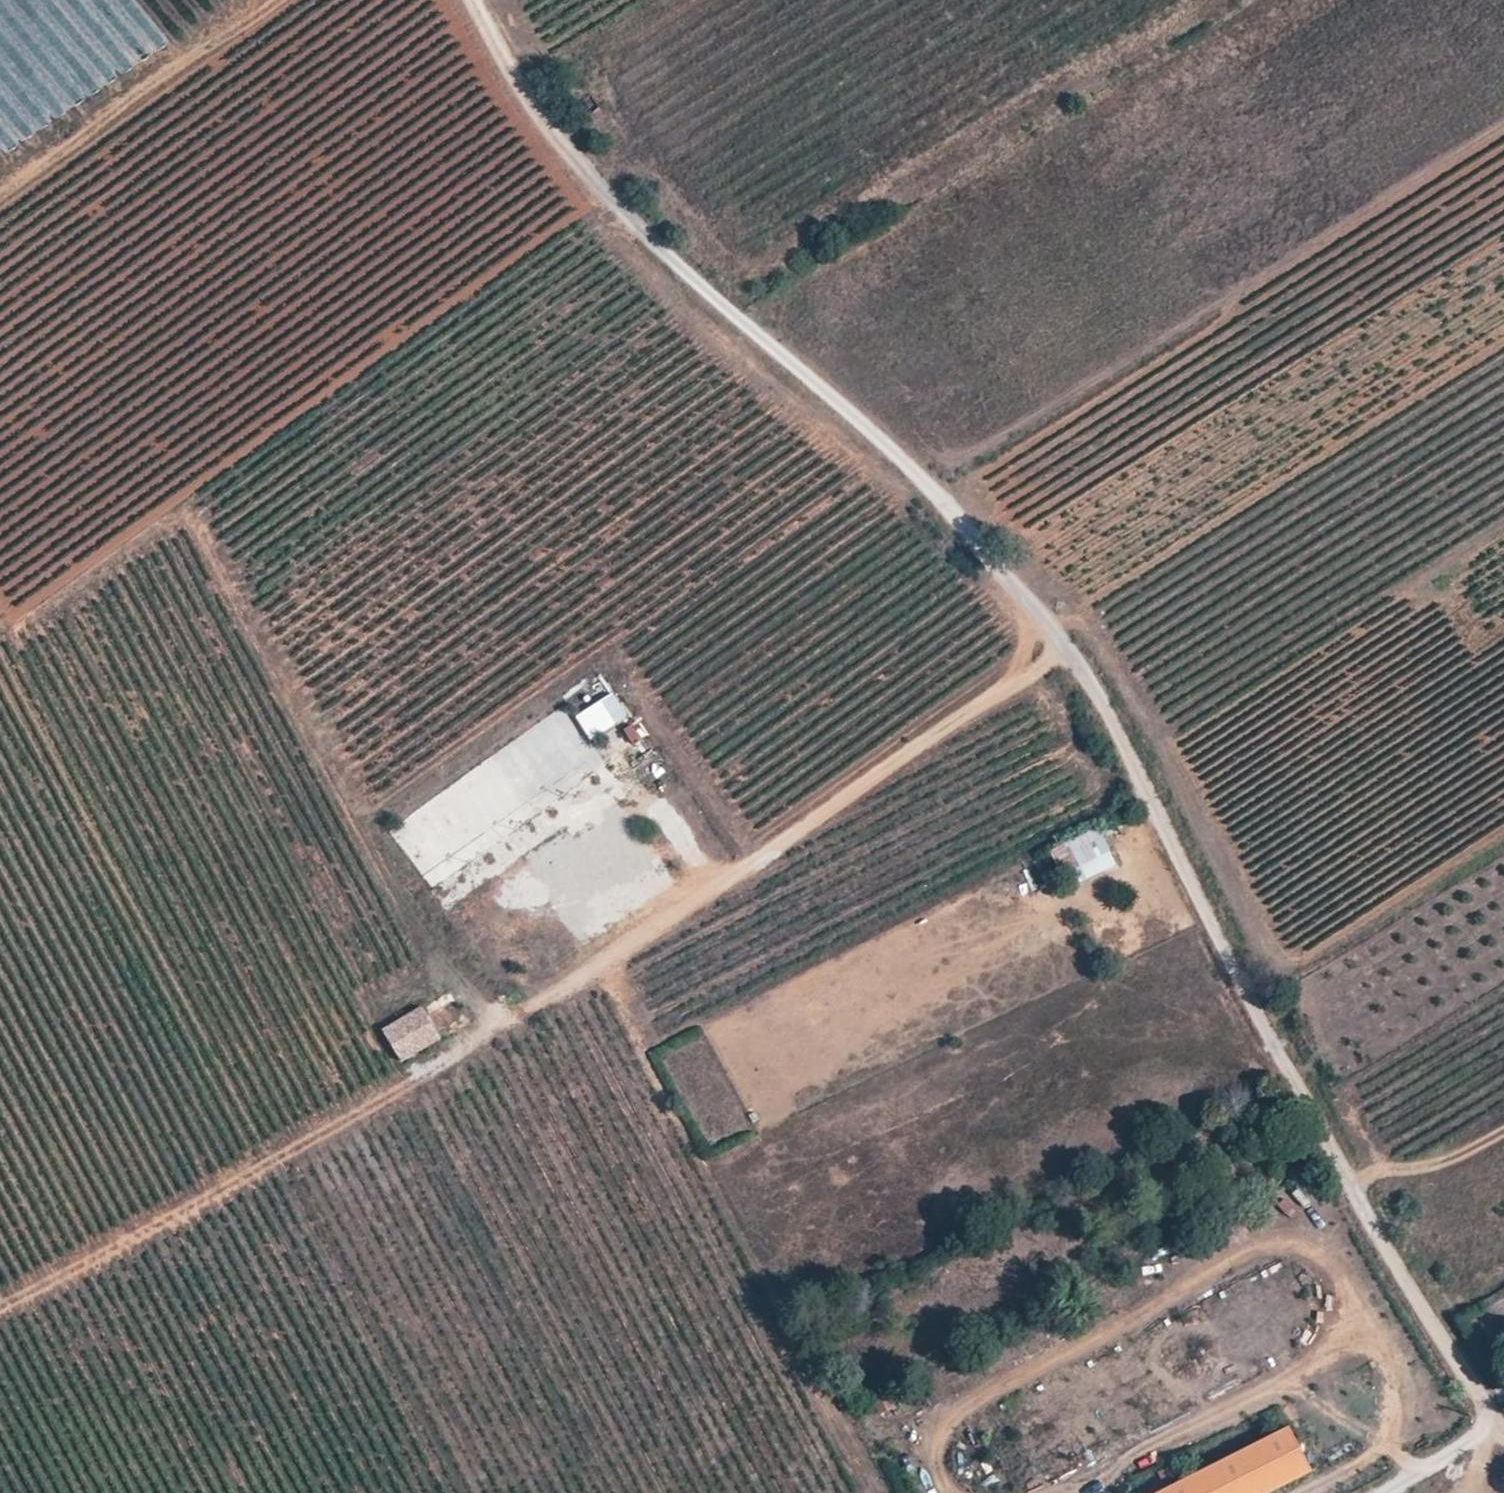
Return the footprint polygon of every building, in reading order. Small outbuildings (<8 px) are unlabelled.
[(1069,887),(1117,866),(1099,826),(1051,847),(1069,887)] [(442,1034),(466,1022),(449,992),(426,1004),(442,1034)] [(382,1030),(400,1061),(439,1038),(420,1007),(382,1030)] [(866,1396),(877,1418),(898,1406),(886,1385),(866,1396)] [(1314,1473),(1292,1430),(1169,1492),(1275,1492),(1314,1473)]
